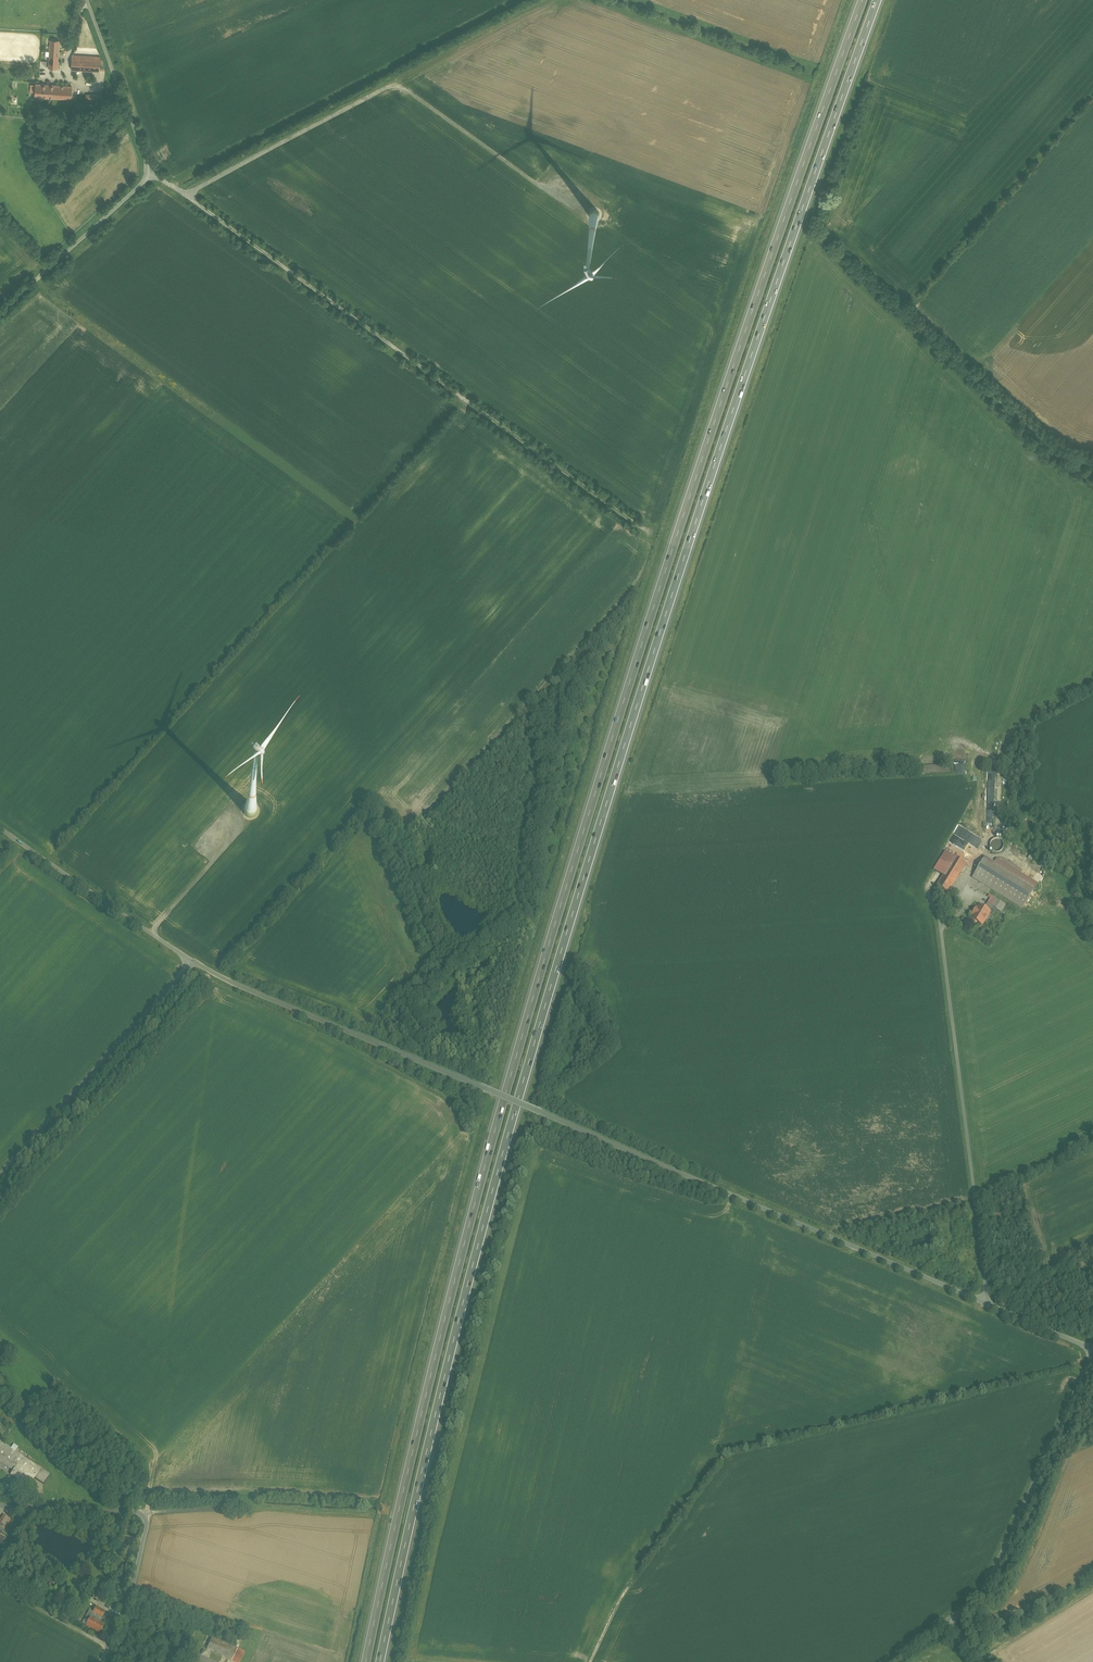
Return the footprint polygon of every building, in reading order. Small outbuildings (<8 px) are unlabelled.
[(59,41),(51,41),(49,68),(57,69),(59,41)] [(100,57),(72,55),(72,70),(99,71),(100,57)] [(71,86),(35,83),(34,95),(70,98),(71,86)] [(104,93),(86,93),(87,102),(105,101),(104,93)] [(954,836),(951,843),(973,855),(976,848),(954,836)] [(966,864),(955,857),(950,866),(961,873),(966,864)] [(1023,870),(1004,859),(998,859),(993,866),(984,859),(981,864),(1031,895),(1038,884),(1038,883),(1021,873),(1023,870)] [(1031,895),(981,864),(973,878),(1023,908),(1031,895)] [(961,873),(950,866),(937,886),(948,893),(961,873)] [(992,906),(997,909),(1002,912),(1006,906),(996,899),(992,906)] [(987,903),(985,908),(980,905),(978,908),(977,908),(973,914),(974,915),(972,918),(974,920),(974,921),(976,923),(977,922),(978,922),(982,925),(986,919),(985,919),(989,912),(993,915),(997,909),(992,906),(987,903)] [(0,1440),(0,1461),(10,1468),(20,1454),(0,1440)] [(20,1454),(10,1468),(14,1470),(11,1475),(29,1487),(35,1479),(42,1468),(20,1454)] [(42,1468),(35,1479),(44,1484),(50,1474),(42,1468)] [(0,1522),(0,1523),(2,1524),(6,1526),(11,1519),(4,1515),(0,1522)] [(96,1606),(93,1612),(90,1610),(86,1618),(89,1620),(86,1625),(100,1633),(105,1625),(100,1622),(105,1611),(96,1606)] [(238,1649),(213,1637),(207,1649),(232,1661),(238,1649)] [(232,1661),(235,1661),(240,1661),(245,1652),(238,1649),(232,1661)]
